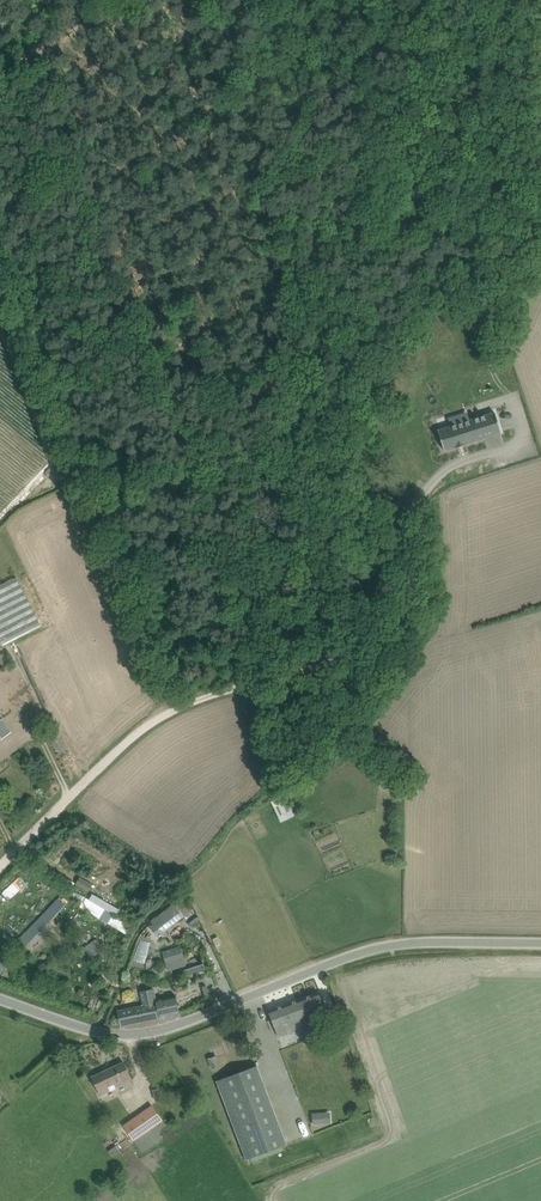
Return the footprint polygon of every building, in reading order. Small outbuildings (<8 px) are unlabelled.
[(499,415),(498,415),(498,416),(470,425),(469,425),(443,434),(442,433),(442,434),(448,453),(449,453),(460,449),(469,446),(475,444),(476,444),(504,435),(505,435),(499,415)] [(17,577),(0,586),(0,646),(42,625),(17,577)] [(1,719),(0,720),(0,740),(11,732),(1,719)] [(288,800),(275,807),(281,820),(295,814),(288,800)] [(76,884),(89,892),(94,885),(80,877),(76,884)] [(18,940),(28,949),(48,929),(53,923),(50,921),(65,906),(57,899),(38,920),(18,940)] [(175,902),(163,912),(152,921),(155,924),(159,921),(167,930),(185,916),(175,903),(175,902)] [(100,918),(109,923),(114,914),(106,909),(100,918)] [(85,946),(93,959),(104,951),(96,939),(85,946)] [(163,951),(166,963),(184,957),(180,946),(175,947),(163,951)] [(10,963),(1,955),(0,957),(0,974),(10,963)] [(200,956),(184,959),(186,967),(202,963),(200,956)] [(204,963),(184,969),(186,975),(206,968),(204,963)] [(118,1013),(121,1025),(180,1012),(178,1001),(176,995),(156,999),(154,988),(141,991),(144,1005),(118,1011),(118,1013)] [(319,992),(284,1005),(294,1031),(316,1023),(313,1015),(326,1010),(319,992)] [(284,1005),(269,1011),(279,1036),(294,1031),(284,1005)] [(216,1055),(208,1058),(212,1069),(220,1066),(216,1055)] [(133,1080),(129,1072),(124,1061),(92,1076),(99,1091),(101,1095),(116,1088),(133,1080)] [(247,1160),(283,1146),(288,1144),(258,1065),(217,1080),(247,1160)] [(331,1110),(313,1111),(314,1123),(332,1122),(331,1110)] [(163,1138),(162,1136),(155,1127),(144,1111),(124,1125),(135,1141),(135,1140),(143,1152),(163,1138)] [(116,1146),(109,1151),(113,1156),(120,1151),(116,1146)]
